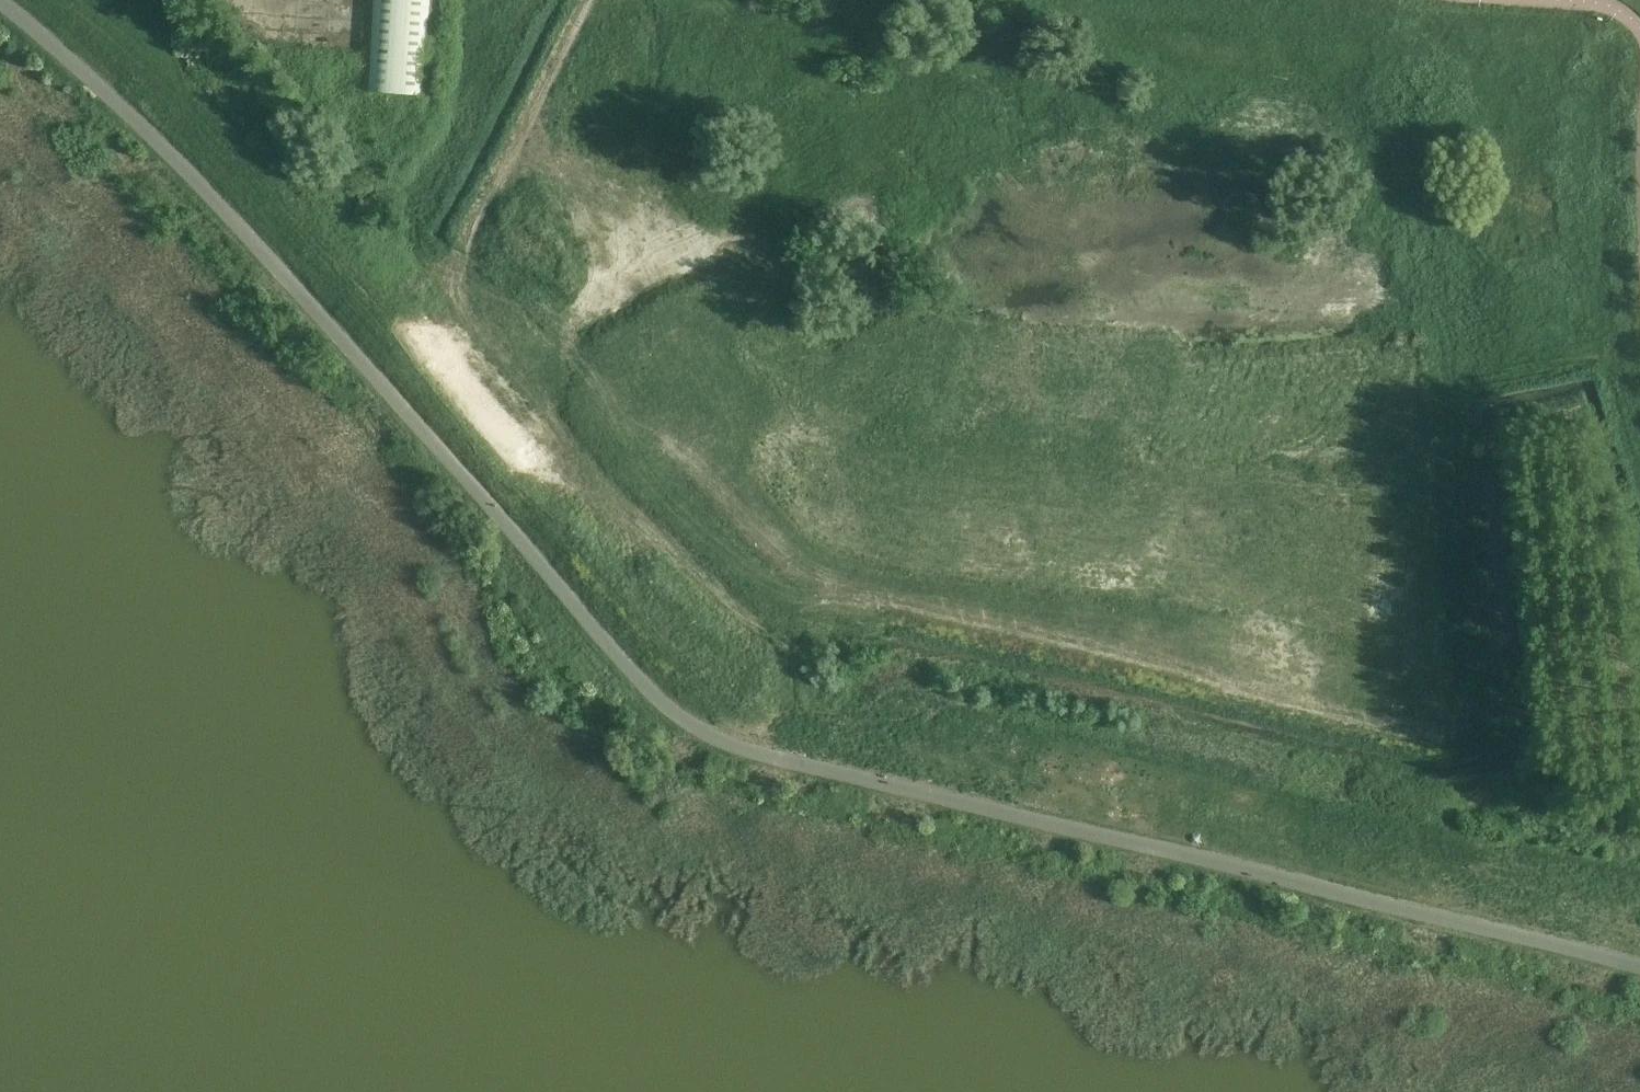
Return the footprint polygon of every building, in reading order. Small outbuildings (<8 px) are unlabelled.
[(425,96),(431,0),(373,0),(367,92),(425,96)]
